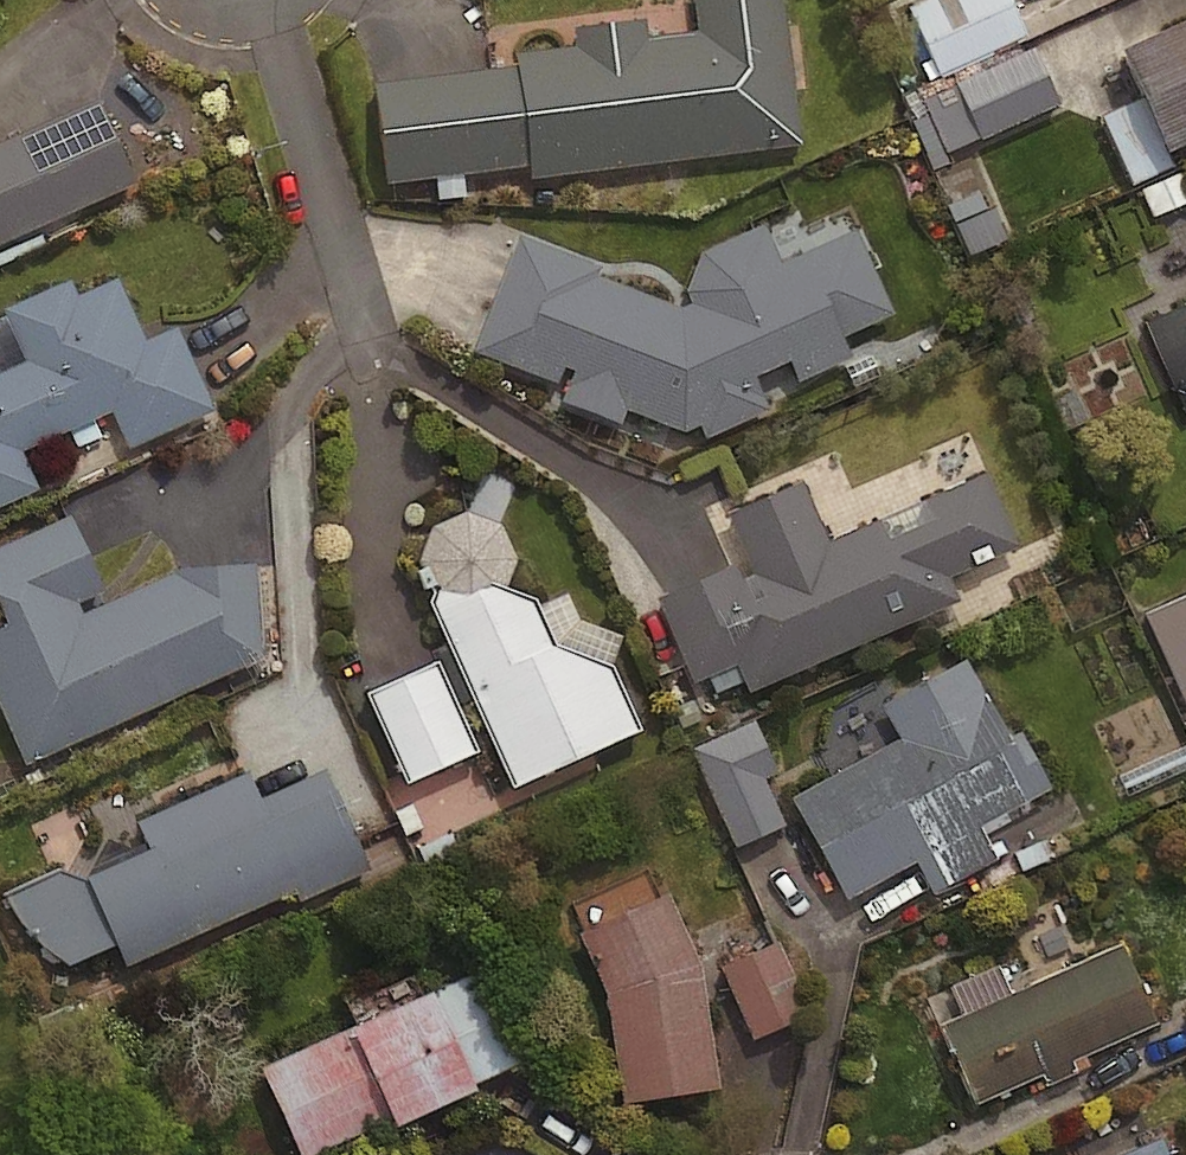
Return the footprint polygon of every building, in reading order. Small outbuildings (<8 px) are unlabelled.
[(778,0),(687,0),(691,31),(644,37),(642,19),(568,29),(571,49),(511,56),(513,69),(372,87),(384,184),(526,166),(528,178),(796,145),(778,0)] [(1005,0),(909,0),(901,4),(934,75),(1021,35),(1005,0)] [(1113,55),(1160,157),(1185,145),(1185,22),(1113,55)] [(91,104),(0,146),(0,243),(128,185),(91,104)] [(1135,186),(1149,216),(1185,199),(1185,191),(1175,168),(1135,186)] [(892,318),(853,232),(778,266),(760,227),(698,255),(686,295),(690,306),(675,311),(590,279),(595,266),(512,235),(466,356),(554,389),(560,373),(566,375),(555,404),(617,427),(622,413),(681,435),(696,428),(702,442),(767,412),(752,380),(785,365),(795,386),(849,361),(841,341),(892,318)] [(73,273),(3,304),(27,358),(0,370),(0,500),(38,483),(22,447),(114,406),(131,443),(216,405),(179,322),(149,335),(121,272),(81,290),(73,273)] [(1140,317),(1168,385),(1185,377),(1185,298),(1140,317)] [(798,483),(721,517),(759,603),(750,607),(731,565),(652,600),(690,685),(733,667),(745,694),(952,604),(941,579),(1012,548),(980,475),(825,543),(798,483)] [(0,544),(0,598),(10,620),(0,625),(0,705),(26,763),(268,654),(221,550),(83,611),(78,599),(106,586),(72,512),(0,544)] [(507,790),(636,734),(607,670),(549,648),(529,601),(501,591),(512,561),(499,528),(462,516),(428,529),(415,565),(434,589),(425,604),(507,790)] [(1139,613),(1183,711),(1185,709),(1185,592),(1139,613)] [(469,749),(431,662),(362,691),(400,779),(469,749)] [(1003,743),(961,665),(880,708),(899,742),(787,802),(841,902),(913,863),(930,895),(993,861),(976,831),(1047,793),(1017,736),(1003,743)] [(370,865),(323,765),(261,793),(250,768),(140,818),(151,843),(85,873),(60,865),(3,892),(71,961),(118,939),(129,963),(297,886),(301,896),(370,865)] [(670,889),(582,928),(609,991),(624,1095),(719,1082),(702,960),(670,889)] [(797,1019),(769,940),(719,958),(748,1037),(797,1019)] [(1154,1028),(1118,947),(936,1027),(972,1108),(1154,1028)] [(496,959),(262,1062),(303,1154),(307,1154),(538,1053),(496,959)] [(1160,1135),(1117,1154),(1170,1154),(1160,1135)]
